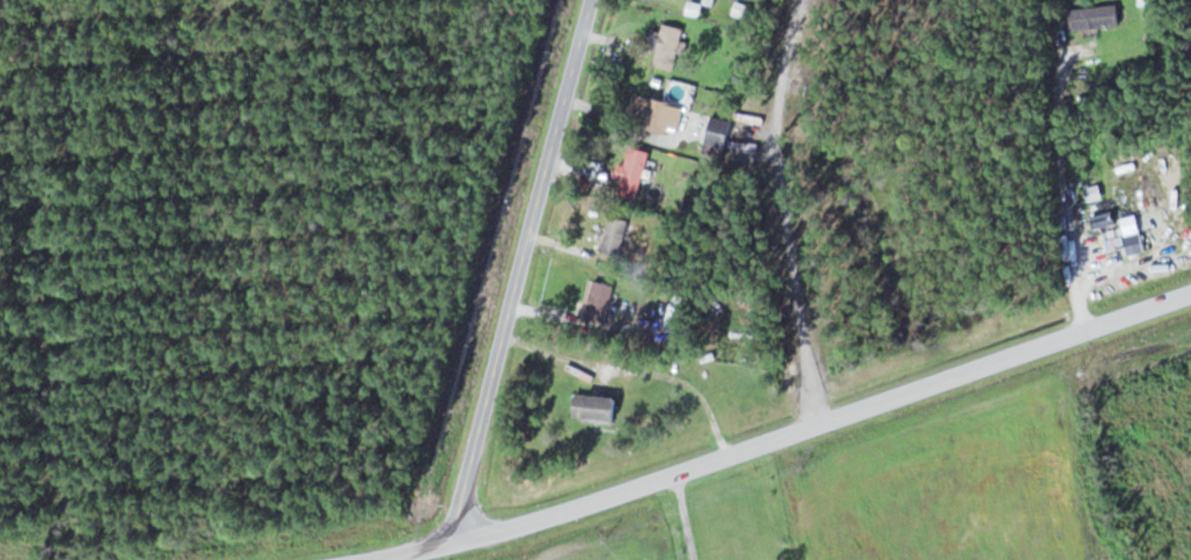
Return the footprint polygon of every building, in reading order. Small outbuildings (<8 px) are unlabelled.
[(1073,30),(1120,26),(1119,5),(1071,9),(1073,30)] [(651,66),(674,71),(684,28),(662,23),(660,33),(658,33),(651,66)] [(668,133),(675,104),(647,97),(639,126),(668,133)] [(702,150),(722,157),(736,123),(716,115),(702,150)] [(637,199),(651,152),(630,146),(616,193),(637,199)] [(601,250),(623,257),(634,222),(612,215),(601,250)] [(1126,256),(1146,252),(1139,215),(1120,219),(1126,256)] [(583,318),(604,323),(615,286),(593,280),(583,318)] [(573,419),(616,423),(618,398),(575,394),(573,419)]
